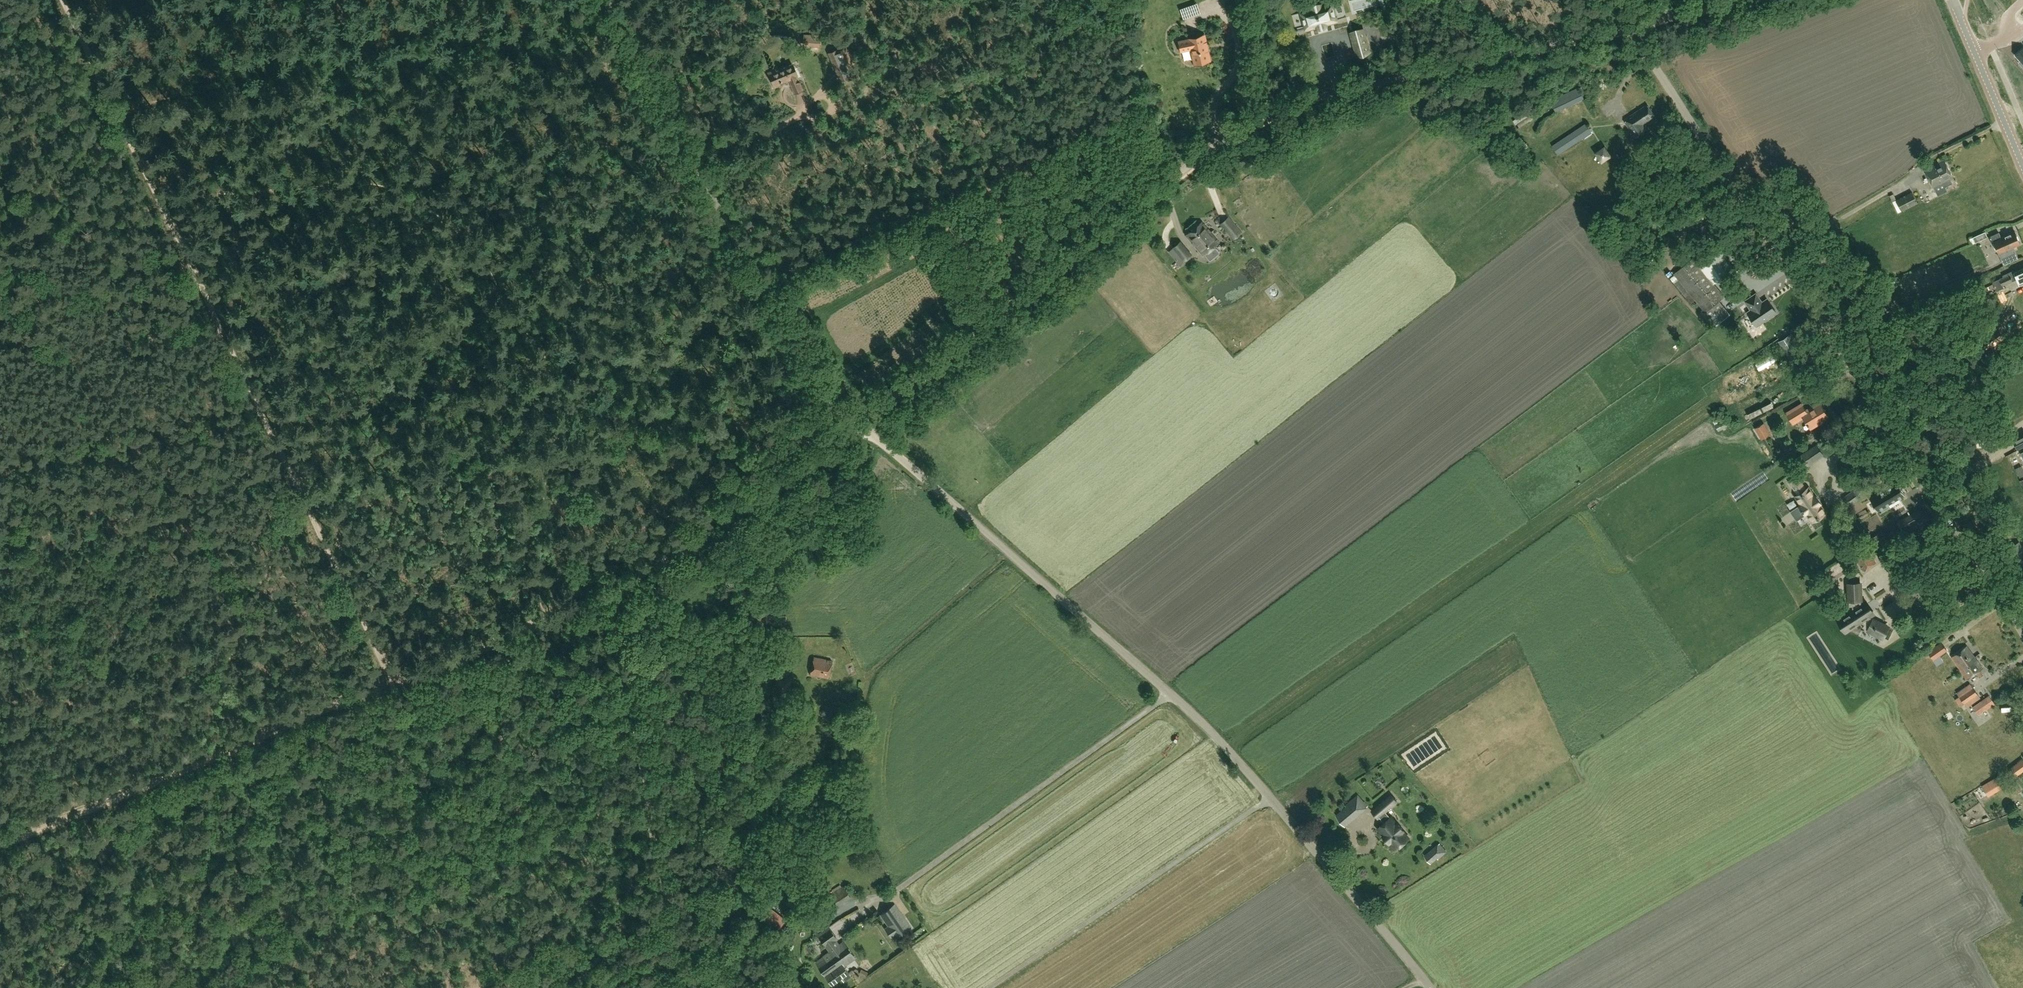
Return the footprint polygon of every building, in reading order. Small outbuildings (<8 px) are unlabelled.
[(1358,8),(1360,15),(1377,9),(1374,2),(1358,8)] [(1326,23),(1337,20),(1332,4),(1322,7),(1321,4),(1311,7),(1312,9),(1301,12),(1303,18),(1302,19),(1303,23),(1304,23),(1306,29),(1316,26),(1317,28),(1327,25),(1326,23)] [(1342,9),(1338,13),(1343,18),(1347,14),(1342,9)] [(1363,29),(1351,33),(1357,55),(1370,51),(1363,29)] [(1209,60),(1204,35),(1188,38),(1188,39),(1178,41),(1180,51),(1190,48),(1194,63),(1209,60)] [(813,59),(826,59),(827,48),(813,47),(813,59)] [(848,63),(843,50),(838,52),(837,51),(830,54),(836,69),(840,79),(848,76),(849,78),(856,75),(853,67),(850,68),(848,63)] [(793,69),(792,65),(776,72),(775,69),(769,72),(775,86),(782,83),(781,80),(788,77),(795,92),(802,89),(796,75),(798,74),(795,68),(793,69)] [(1584,99),(1578,87),(1551,101),(1556,112),(1584,99)] [(1635,137),(1647,129),(1643,124),(1655,116),(1647,104),(1631,115),(1633,118),(1626,123),(1635,137)] [(1558,154),(1591,132),(1586,123),(1552,145),(1558,154)] [(1504,159),(1510,154),(1507,150),(1499,141),(1493,146),(1504,159)] [(1602,163),(1612,156),(1605,145),(1594,152),(1602,163)] [(1934,187),(1954,178),(1945,159),(1925,169),(1934,187)] [(1912,192),(1896,200),(1901,211),(1918,202),(1912,192)] [(1700,211),(1704,220),(1709,218),(1707,214),(1713,211),(1711,206),(1700,211)] [(1227,229),(1234,238),(1241,232),(1228,217),(1221,223),(1227,229)] [(1219,252),(1214,246),(1218,242),(1201,222),(1186,234),(1203,255),(1205,254),(1210,260),(1219,252)] [(1830,250),(1840,243),(1832,230),(1822,236),(1830,250)] [(1975,242),(1988,237),(1985,231),(1973,237),(1975,242)] [(2020,243),(2015,231),(2001,237),(1999,232),(1991,236),(2001,258),(2016,252),(2014,246),(2020,243)] [(1183,260),(1191,254),(1181,241),(1173,247),(1183,260)] [(1719,244),(1705,254),(1722,278),(1735,269),(1719,244)] [(1676,274),(1670,278),(1686,298),(1685,298),(1691,306),(1698,301),(1710,316),(1717,324),(1729,314),(1719,301),(1725,296),(1714,283),(1695,260),(1693,258),(1675,273),(1676,274)] [(2017,278),(2020,284),(2022,283),(2022,268),(2015,272),(2015,270),(2003,275),(2003,277),(1993,281),(1993,283),(1978,290),(1981,297),(1997,291),(1996,290),(2003,287),(2002,285),(2017,278)] [(1883,309),(1895,303),(1886,287),(1875,292),(1883,309)] [(1761,303),(1758,299),(1760,299),(1756,293),(1745,300),(1751,309),(1748,312),(1757,325),(1776,312),(1767,298),(1761,303)] [(1789,359),(1801,351),(1790,334),(1778,341),(1789,359)] [(1829,417),(1820,402),(1806,410),(1802,404),(1787,413),(1793,423),(1804,417),(1810,428),(1829,417)] [(1719,431),(1727,426),(1724,419),(1722,416),(1713,421),(1715,424),(1719,431)] [(1762,439),(1763,438),(1769,435),(1762,424),(1755,428),(1762,439)] [(2022,446),(2022,435),(2013,440),(2018,449),(2022,446)] [(1804,453),(1797,457),(1804,468),(1811,463),(1804,453)] [(1791,482),(1791,483),(1799,495),(1796,496),(1801,504),(1799,505),(1805,514),(1807,513),(1807,514),(1813,521),(1816,519),(1816,520),(1823,515),(1826,512),(1820,504),(1821,503),(1816,495),(1815,496),(1809,487),(1806,489),(1798,478),(1797,477),(1791,482)] [(1905,494),(1898,482),(1870,498),(1878,511),(1879,510),(1881,512),(1889,507),(1888,505),(1905,494)] [(1861,498),(1855,489),(1854,490),(1853,490),(1843,497),(1849,507),(1861,498)] [(1906,518),(1899,522),(1905,531),(1928,517),(1922,508),(1906,518)] [(2002,538),(1997,527),(1991,530),(1997,540),(2002,538)] [(1865,571),(1876,562),(1867,550),(1855,559),(1865,571)] [(1829,592),(1835,587),(1826,576),(1821,580),(1829,592)] [(1845,634),(1862,623),(1864,625),(1863,628),(1867,630),(1866,631),(1883,640),(1891,626),(1873,617),(1873,619),(1870,618),(1876,615),(1867,600),(1861,603),(1861,602),(1863,601),(1862,582),(1846,583),(1847,602),(1849,602),(1849,606),(1853,606),(1853,609),(1836,619),(1845,634)] [(759,622),(770,621),(769,608),(758,610),(759,617),(756,617),(757,622),(759,622)] [(1934,659),(1947,650),(1941,642),(1925,653),(1930,661),(1934,659)] [(1966,662),(1975,656),(1967,645),(1952,656),(1960,668),(1967,663),(1966,662)] [(1967,663),(1960,668),(1967,678),(1976,672),(1979,676),(1982,674),(1979,670),(1983,668),(1975,656),(1966,662),(1967,663)] [(829,678),(832,660),(814,657),(810,674),(829,678)] [(1967,707),(1980,698),(1977,693),(1973,687),(1970,683),(1957,692),(1964,703),(1967,707)] [(1990,695),(1973,707),(1979,715),(1995,704),(1990,695)] [(2022,769),(2022,758),(2022,757),(2009,767),(2016,775),(2022,769)] [(1988,782),(1994,792),(2005,786),(1999,776),(1988,782)] [(1358,795),(1351,801),(1360,812),(1367,806),(1358,795)] [(1396,849),(1409,838),(1403,831),(1403,830),(1398,824),(1397,824),(1391,818),(1392,818),(1391,817),(1390,818),(1385,812),(1397,801),(1391,795),(1372,811),(1378,818),(1380,816),(1385,822),(1378,828),(1384,835),(1383,836),(1389,842),(1390,842),(1395,848),(1396,849)] [(1343,811),(1337,816),(1345,825),(1350,820),(1343,811)] [(1360,837),(1372,828),(1368,823),(1356,832),(1360,837)] [(1364,838),(1369,843),(1374,840),(1369,834),(1364,838)] [(1377,873),(1398,855),(1388,843),(1367,860),(1377,873)] [(1441,856),(1446,852),(1439,844),(1435,848),(1441,856)] [(835,907),(852,896),(846,885),(828,896),(835,907)] [(897,934),(898,935),(910,926),(895,905),(890,907),(883,913),(890,924),(884,928),(891,938),(897,934)] [(760,918),(776,931),(785,920),(768,907),(760,918)] [(840,963),(843,961),(846,966),(857,958),(845,941),(837,947),(834,942),(839,939),(830,926),(819,934),(832,951),(840,963)] [(844,982),(853,976),(846,966),(843,961),(840,963),(832,951),(817,961),(834,985),(842,979),(844,982)] [(866,977),(869,972),(861,968),(859,973),(866,977)]
